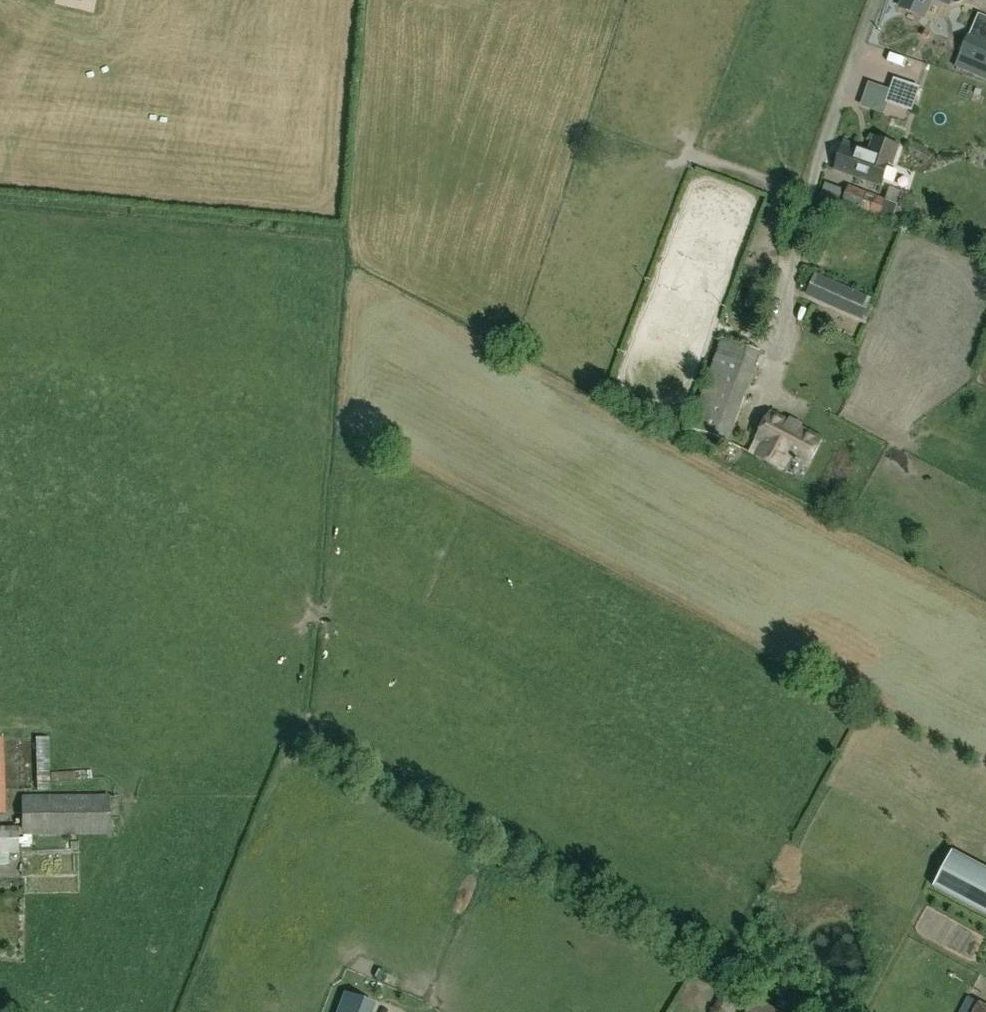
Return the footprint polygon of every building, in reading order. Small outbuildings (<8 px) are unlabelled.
[(900,8),(922,17),(929,0),(904,0),(900,8)] [(985,81),(985,18),(979,15),(969,36),(968,35),(954,67),(985,81)] [(920,88),(894,79),(886,104),(912,112),(920,88)] [(860,148),(843,143),(834,169),(881,185),(888,165),(893,166),(900,146),(872,137),(867,152),(859,150),(860,148)] [(897,205),(848,186),(841,203),(891,222),(897,205)] [(871,299),(815,274),(805,296),(862,320),(871,299)] [(730,445),(761,352),(720,338),(689,431),(730,445)] [(821,439),(770,412),(756,438),(764,442),(757,457),(782,470),(789,456),(808,466),(821,439)] [(53,750),(50,729),(41,730),(44,752),(53,750)] [(26,778),(44,777),(43,752),(23,753),(22,736),(12,737),(13,757),(25,756),(26,778)] [(7,854),(18,854),(18,845),(31,844),(31,836),(109,834),(107,795),(21,795),(21,829),(18,829),(18,826),(0,827),(0,865),(7,865),(7,854)] [(935,888),(985,916),(985,871),(954,853),(935,888)] [(371,1004),(344,994),(337,1011),(368,1011),(371,1004)] [(756,994),(747,1011),(789,1011),(756,994)] [(959,1011),(985,1011),(985,1007),(967,997),(959,1011)]
